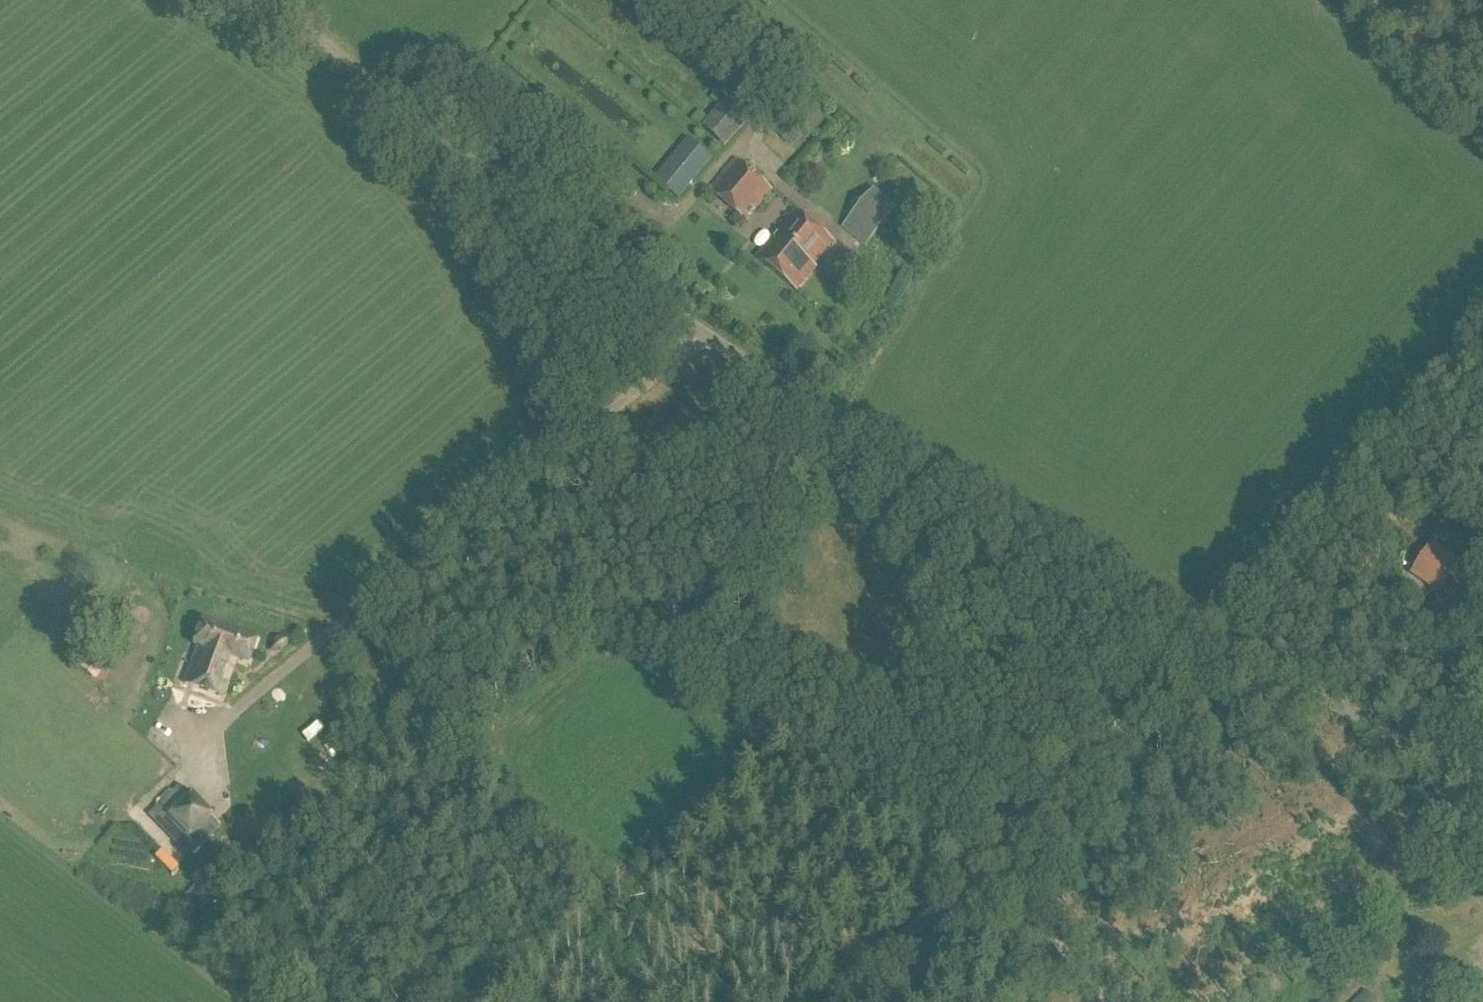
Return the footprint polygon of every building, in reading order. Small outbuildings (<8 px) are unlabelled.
[(702,125),(725,146),(750,118),(727,98),(702,125)] [(654,178),(680,199),(713,158),(688,138),(654,178)] [(712,193),(747,222),(774,190),(738,160),(712,193)] [(844,226),(867,245),(872,239),(899,209),(875,189),(849,220),(844,226)] [(757,258),(797,291),(817,267),(814,265),(834,242),(796,211),(757,258)] [(1411,575),(1440,595),(1462,561),(1432,543),(1411,575)] [(248,663),(256,639),(202,620),(194,645),(197,646),(185,683),(223,696),(235,659),(248,663)] [(187,795),(180,787),(149,816),(188,857),(220,827),(211,818),(212,817),(189,793),(187,795)] [(1366,991),(1354,1001),(1376,1001),(1366,991)]
